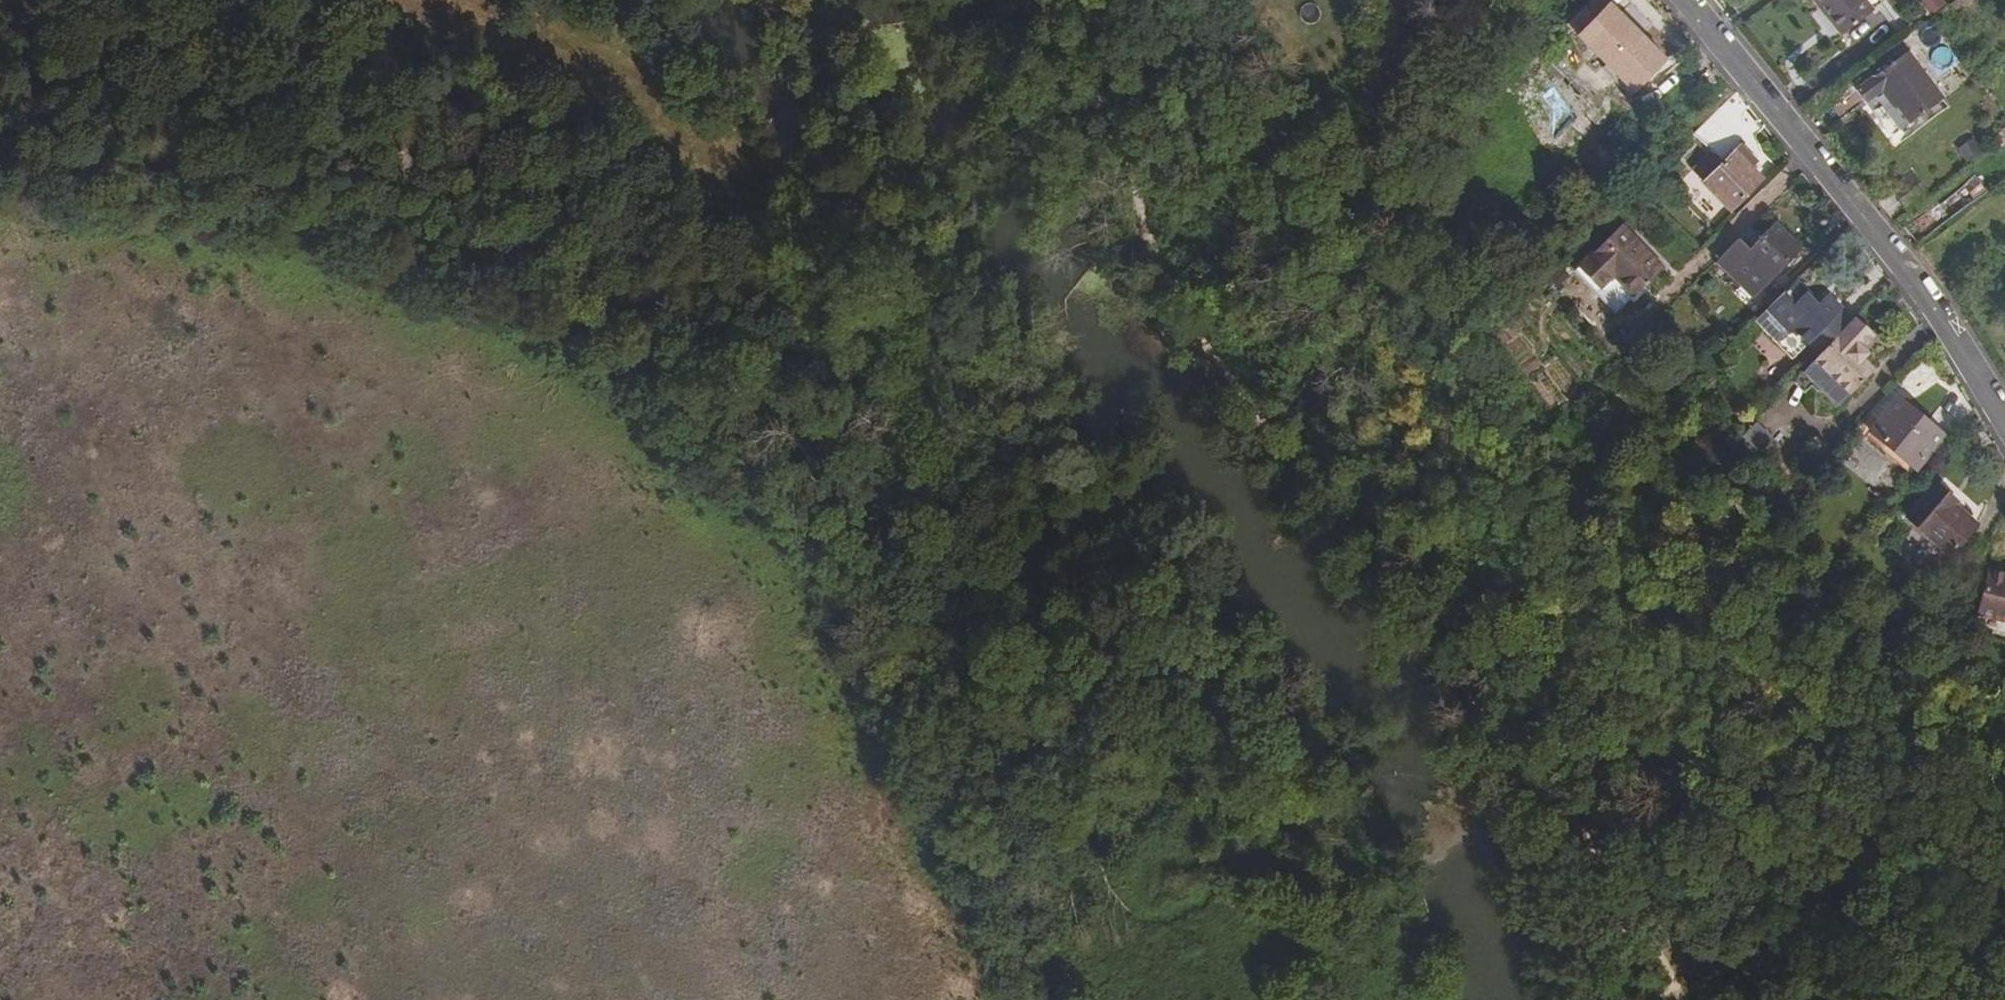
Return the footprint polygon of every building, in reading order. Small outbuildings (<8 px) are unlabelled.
[(1864,0),(1814,0),(1816,3),(1819,2),(1840,31),(1870,9),(1864,0)] [(1928,16),(1945,5),(1942,0),(1920,0),(1918,1),(1928,16)] [(1667,60),(1609,1),(1575,33),(1634,92),(1667,60)] [(1840,31),(1819,2),(1816,3),(1838,33),(1840,31)] [(1941,100),(1907,53),(1856,90),(1865,102),(1881,90),(1895,108),(1898,107),(1910,123),(1941,100)] [(2002,120),(1983,134),(1992,146),(2004,137),(2004,124),(2002,120)] [(1971,137),(1955,147),(1965,163),(1981,153),(1971,137)] [(1700,183),(1729,211),(1761,179),(1746,163),(1752,157),(1740,145),(1734,151),(1723,139),(1692,170),(1702,180),(1700,183)] [(1975,176),(1960,186),(1968,200),(1984,190),(1975,176)] [(1754,294),(1798,247),(1789,238),(1774,223),(1764,234),(1753,223),(1718,259),(1728,269),(1754,294)] [(1661,268),(1620,226),(1577,268),(1597,288),(1612,274),(1634,295),(1661,268)] [(1843,308),(1841,306),(1829,295),(1817,307),(1811,302),(1813,298),(1796,282),(1767,314),(1790,335),(1793,333),(1808,346),(1843,308)] [(1161,301),(1151,291),(1142,301),(1149,309),(1161,301)] [(1870,368),(1859,358),(1865,351),(1860,346),(1871,333),(1854,318),(1826,346),(1805,368),(1839,401),(1870,368)] [(1943,435),(1897,397),(1869,430),(1916,469),(1943,435)] [(1770,436),(1761,426),(1755,432),(1758,435),(1754,438),(1761,445),(1770,436)] [(1758,435),(1755,432),(1750,427),(1744,434),(1751,441),(1754,438),(1758,435)] [(1959,504),(1936,484),(1906,517),(1948,555),(1976,524),(1957,507),(1959,504)] [(2001,585),(1981,579),(1971,623),(2004,631),(2004,585),(2001,585)]
